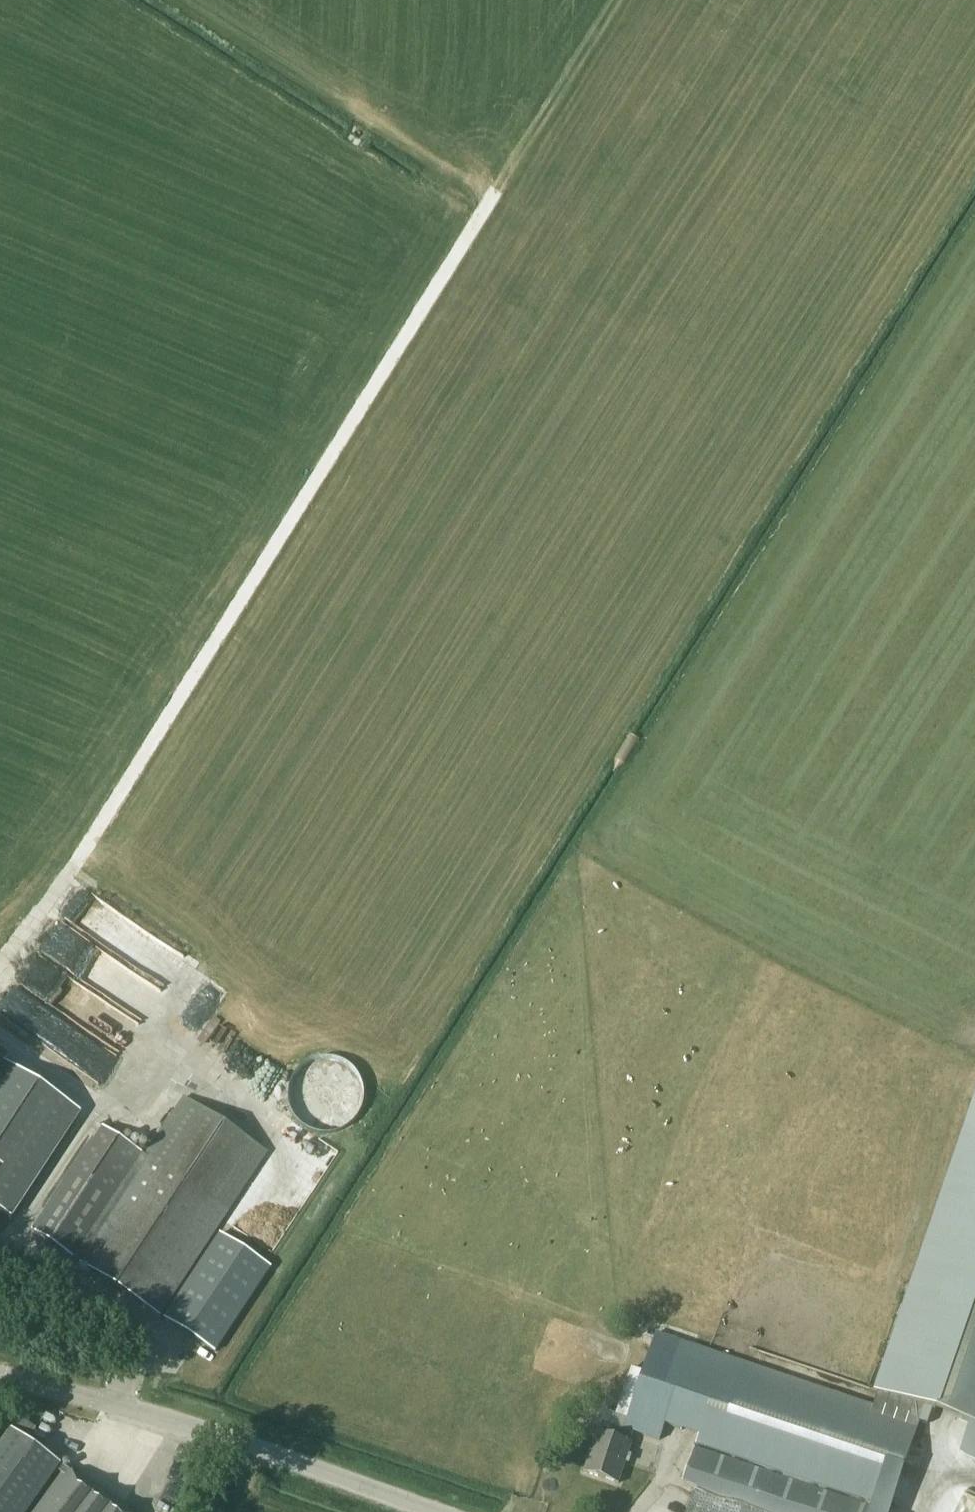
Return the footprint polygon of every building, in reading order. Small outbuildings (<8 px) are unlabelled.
[(80,1111),(3,1060),(0,1065),(0,1210),(11,1217),(80,1111)] [(34,1232),(85,1265),(160,1315),(267,1153),(184,1098),(145,1156),(102,1128),(34,1232)] [(869,1405),(655,1333),(643,1370),(631,1367),(616,1413),(603,1410),(597,1432),(583,1472),(618,1483),(631,1444),(630,1443),(634,1432),(660,1440),(665,1424),(698,1436),(682,1483),(769,1511),(889,1511),(924,1408),(971,1425),(960,1453),(974,1459),(974,1098),(869,1405)] [(272,1267),(269,1265),(220,1233),(165,1317),(218,1351),(272,1267)] [(61,1465),(29,1442),(37,1430),(20,1418),(0,1447),(0,1511),(28,1511),(61,1465)] [(66,1468),(33,1511),(129,1511),(66,1468)] [(686,1511),(709,1511),(714,1497),(693,1490),(686,1511)]
